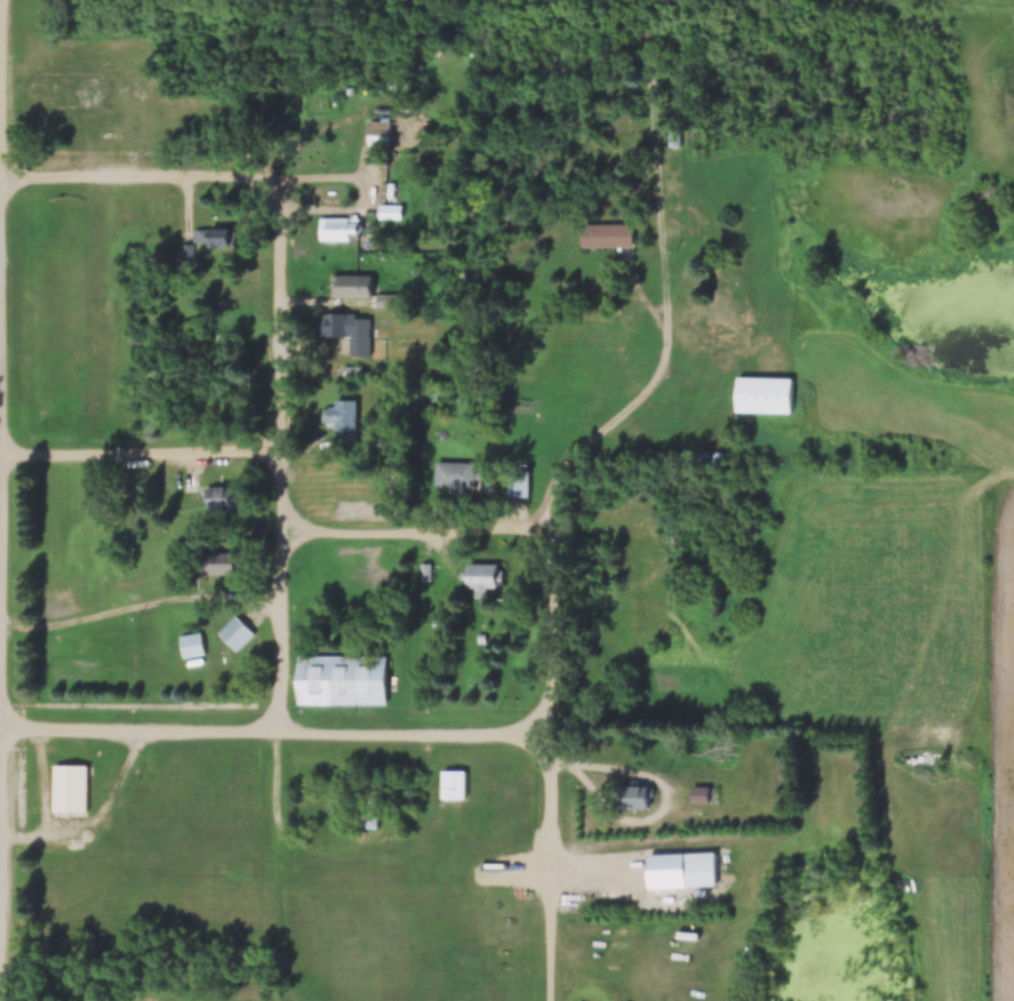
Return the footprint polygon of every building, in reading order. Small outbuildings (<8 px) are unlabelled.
[(366,120),(387,120),(387,138),(366,138),(366,120)] [(662,120),(675,120),(675,140),(662,140),(662,120)] [(379,196),(400,196),(400,212),(379,212),(379,196)] [(400,222),(400,207),(375,207),(375,222),(400,222)] [(357,210),(357,233),(324,233),(324,210),(357,210)] [(578,216),(629,216),(629,241),(578,241),(578,216)] [(234,220),(234,242),(205,242),(205,232),(193,232),(193,220),(234,220)] [(228,249),(228,231),(191,231),(191,249),(228,249)] [(193,238),(193,260),(179,260),(179,238),(193,238)] [(371,268),(371,292),(335,292),(335,268),(371,268)] [(376,286),(398,286),(398,300),(376,300),(376,286)] [(219,298),(236,298),(236,307),(219,307),(219,298)] [(350,331),(321,331),(321,307),(355,307),(355,310),(371,310),(371,348),(350,348),(350,331)] [(232,313),(241,313),(241,328),(232,328),(232,313)] [(218,343),(218,351),(202,351),(202,343),(218,343)] [(344,357),(362,357),(362,369),(344,369),(344,357)] [(733,371),(790,371),(790,407),(733,407),(733,371)] [(326,399),(334,399),(334,393),(355,393),(355,434),(334,434),(334,418),(326,418),(326,399)] [(678,457),(682,455),(684,451),(682,447),(678,445),(674,447),(672,451),(674,455),(678,457)] [(691,457),(696,455),(697,451),(696,447),(691,445),(687,447),(686,451),(687,455),(691,457)] [(705,458),(709,456),(711,452),(709,447),(705,446),(701,447),(699,452),(701,456),(705,458)] [(720,458),(724,456),(726,452),(724,448),(720,446),(716,448),(714,452),(716,456),(720,458)] [(476,455),(476,480),(435,480),(435,455),(476,455)] [(479,460),(494,460),(494,480),(479,480),(479,460)] [(507,462),(527,462),(527,492),(507,492),(507,462)] [(205,480),(234,480),(234,502),(205,502),(205,480)] [(235,548),(235,566),(203,566),(203,548),(235,548)] [(420,555),(432,555),(432,574),(420,574),(420,555)] [(495,563),(500,563),(500,574),(495,574),(495,581),(464,581),(464,556),(495,556),(495,563)] [(434,605),(443,605),(443,613),(434,613),(434,605)] [(235,609),(253,626),(236,644),(217,627),(235,609)] [(200,625),(204,647),(183,651),(179,629),(200,625)] [(477,625),(486,625),(486,635),(477,635),(477,625)] [(177,638),(179,660),(200,659),(199,636),(177,638)] [(384,647),(384,698),(296,698),(296,647),(384,647)] [(53,758),(87,758),(87,805),(53,805),(53,758)] [(439,764),(466,764),(466,793),(439,793),(439,764)] [(687,780),(706,780),(706,796),(687,796),(687,780)] [(618,781),(652,781),(652,790),(647,790),(647,803),(618,803),(618,781)] [(688,806),(713,806),(713,791),(688,791),(688,806)] [(682,847),(713,847),(713,881),(682,881),(682,847)] [(502,856),(514,856),(514,864),(502,864),(502,856)]
